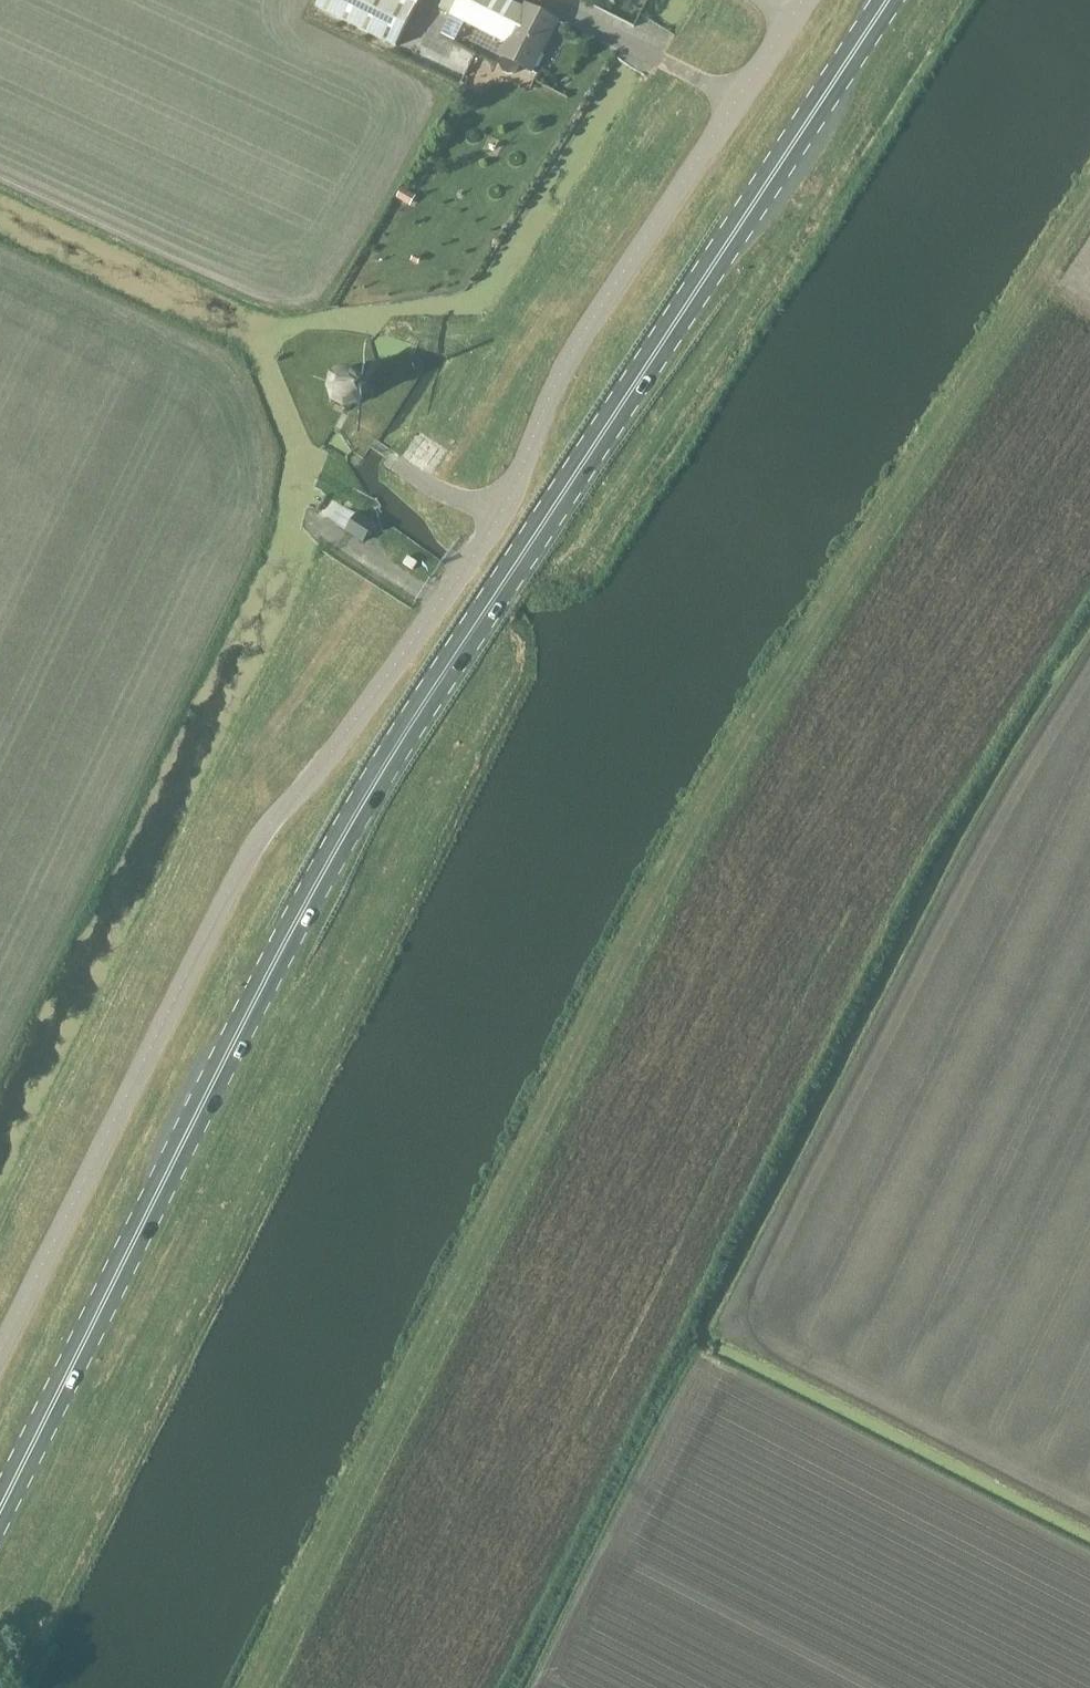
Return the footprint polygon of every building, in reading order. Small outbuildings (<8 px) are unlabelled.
[(315,8),(395,47),(419,0),(319,0),(315,8)] [(557,22),(523,5),(522,7),(509,0),(443,0),(439,8),(450,14),(449,16),(503,44),(498,55),(502,57),(499,63),(500,67),(503,72),(509,74),(514,74),(517,71),(520,65),(532,71),(557,22)] [(352,406),(355,405),(358,404),(361,402),(363,399),(365,396),(366,393),(367,390),(368,387),(367,383),(366,380),(365,377),(363,374),(361,372),(358,370),(355,368),(352,367),(349,367),(345,367),(342,367),(339,369),(336,371),(333,373),(331,375),(330,378),(328,382),(328,385),(328,388),(328,392),(330,395),(331,398),(333,400),(336,403),(339,404),(342,406),(345,406),(349,406),(352,406)] [(347,530),(346,531),(363,542),(366,538),(374,526),(363,519),(356,515),(355,516),(351,522),(351,523),(347,530)]
